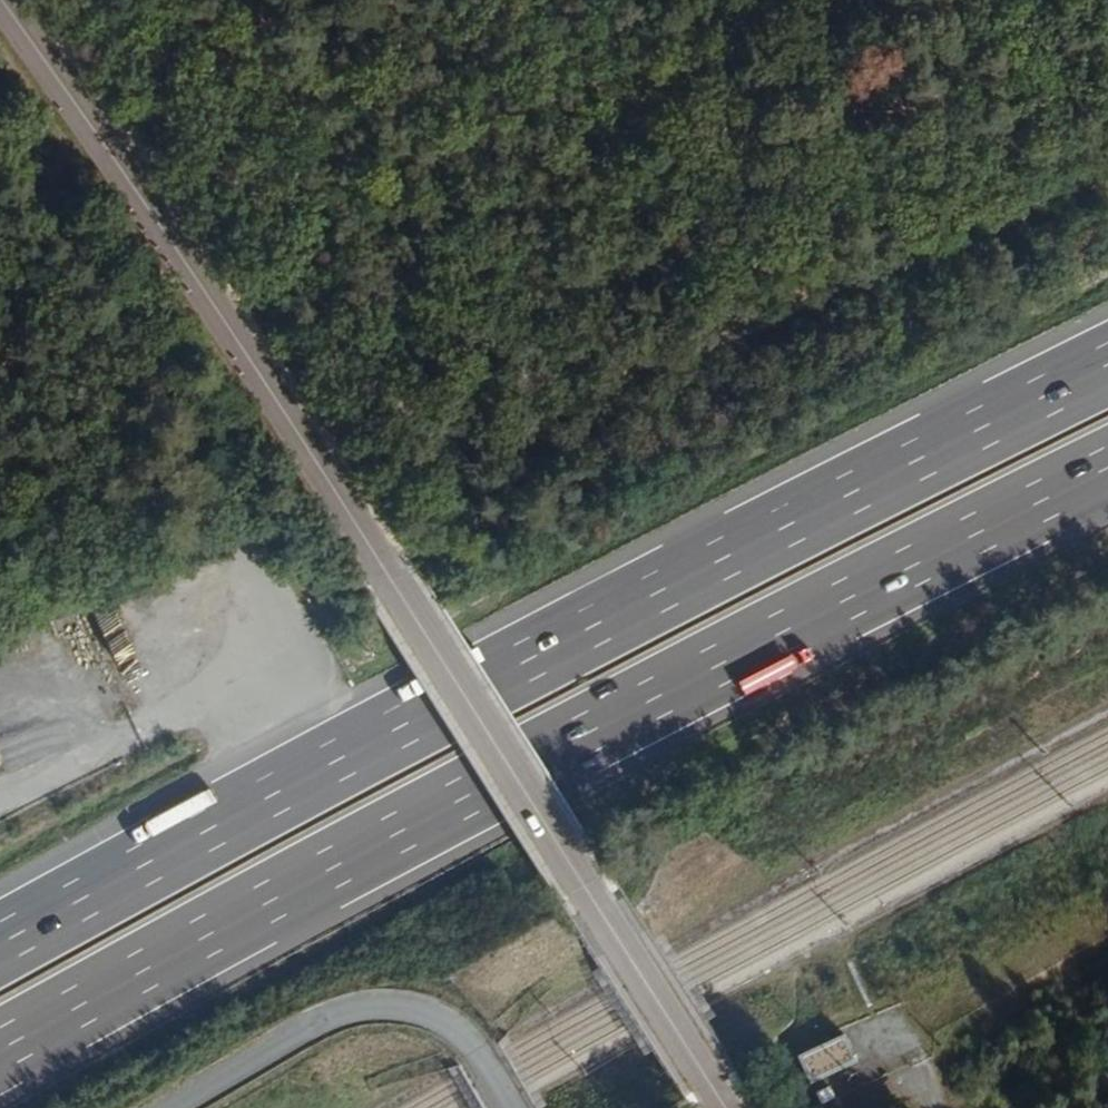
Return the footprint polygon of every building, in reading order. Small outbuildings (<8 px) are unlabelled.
[(823,1101),(867,1081),(855,1053),(810,1073),(823,1101)]
